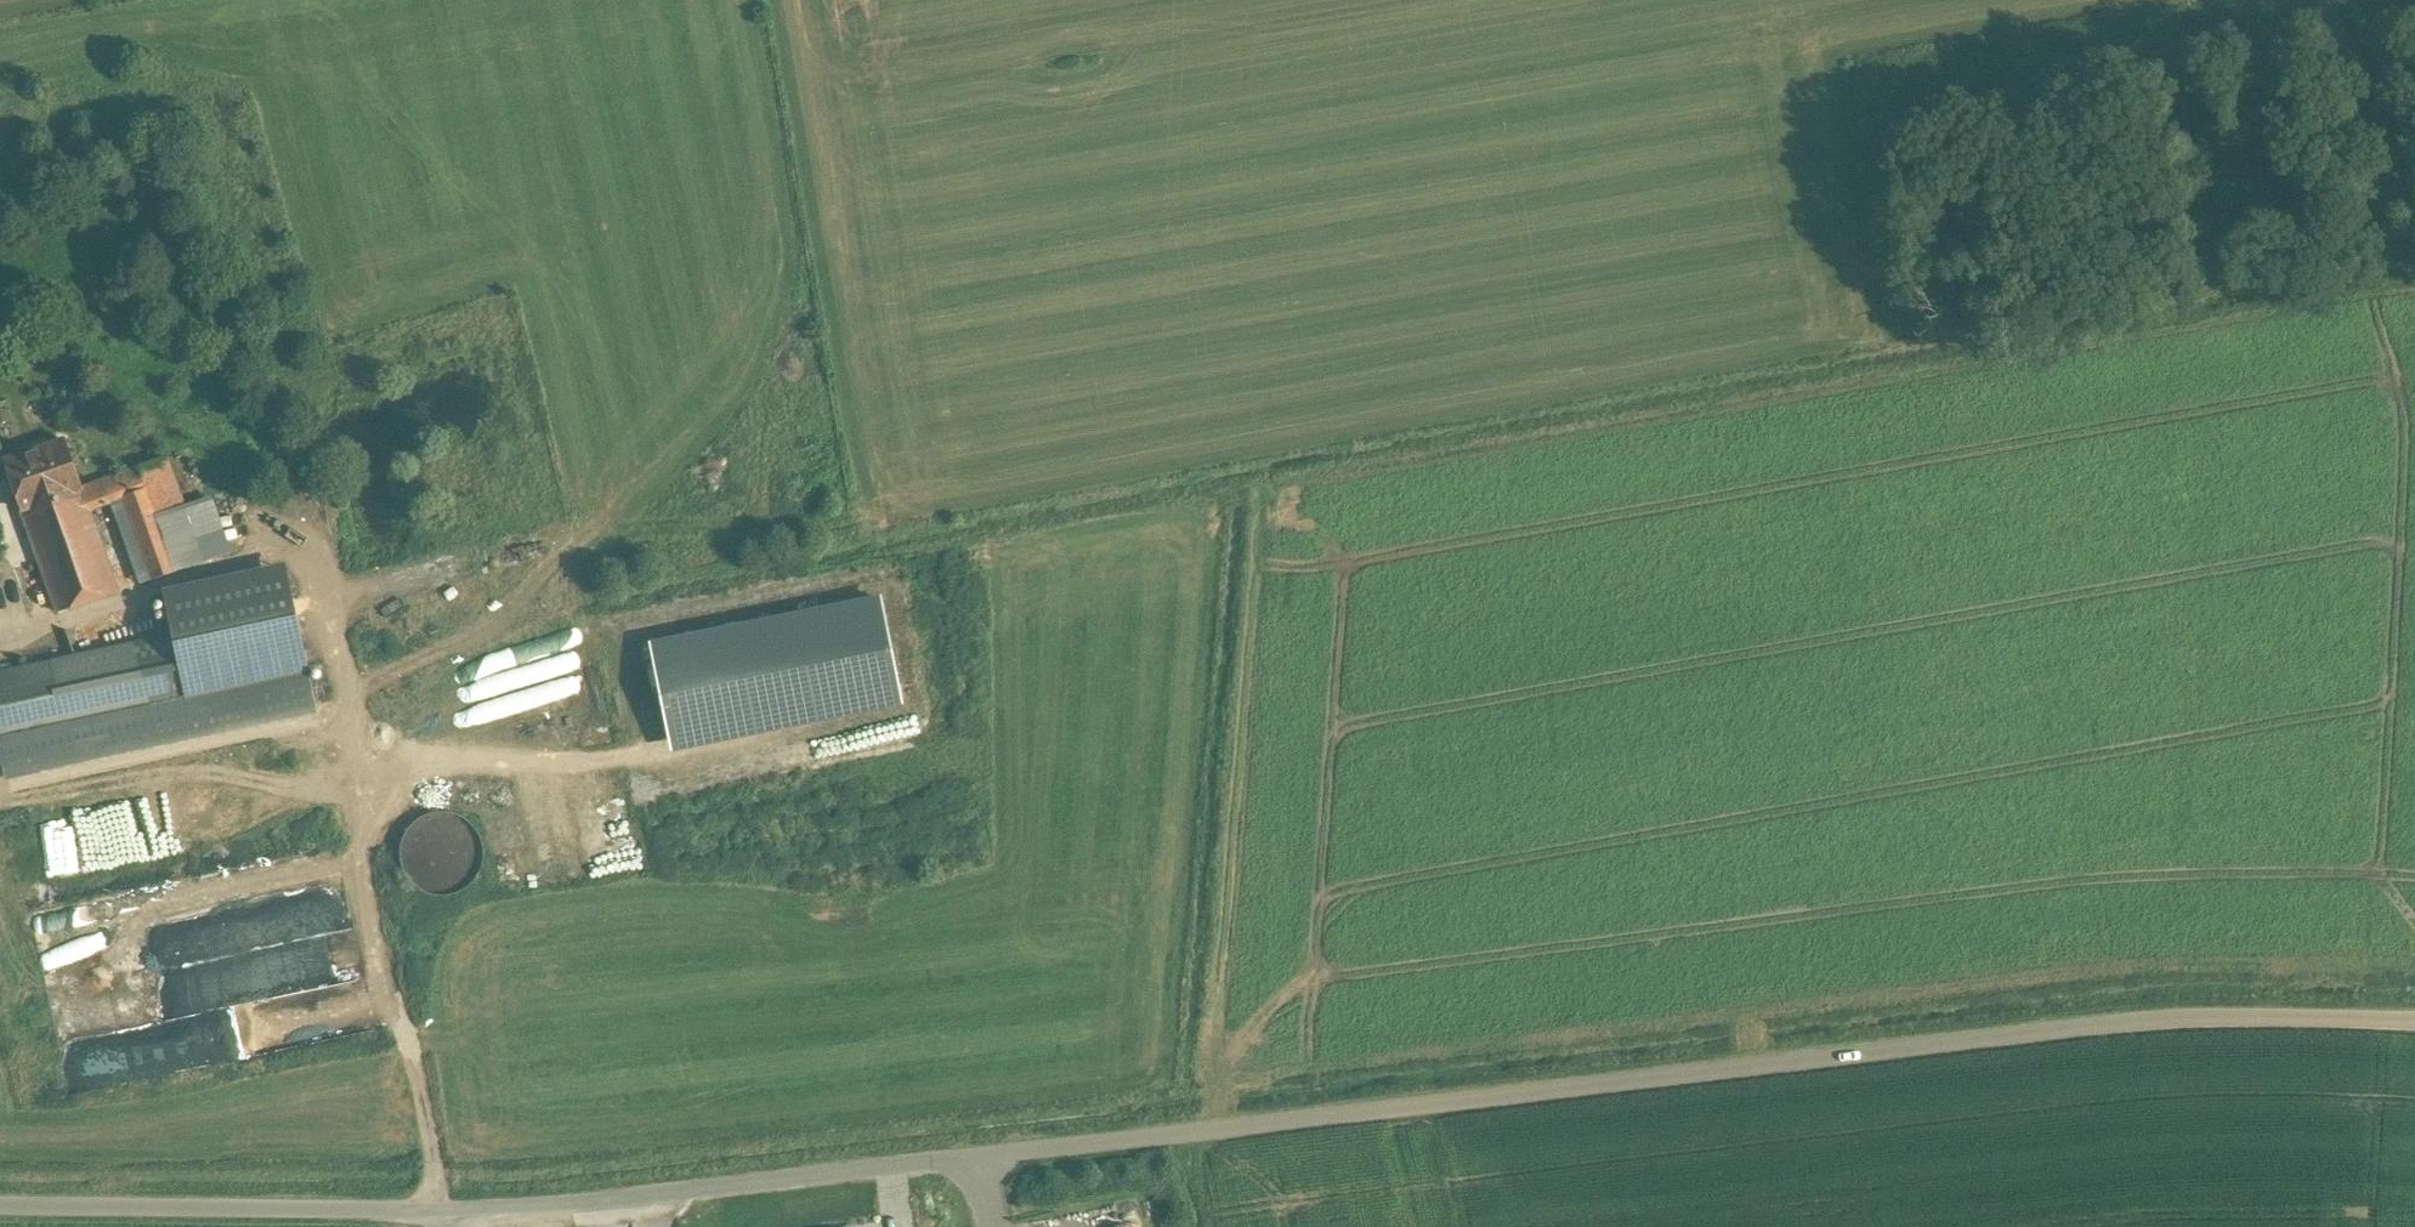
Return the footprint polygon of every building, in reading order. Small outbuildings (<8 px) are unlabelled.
[(75,438),(4,462),(23,519),(95,494),(93,487),(75,438)] [(119,509),(149,593),(245,559),(222,496),(195,506),(177,457),(93,487),(95,494),(102,515),(119,509)] [(23,519),(59,620),(130,595),(102,515),(95,494),(23,519)] [(0,675),(0,717),(18,800),(331,731),(294,565),(176,591),(185,634),(0,675)] [(877,595),(644,634),(663,745),(896,706),(877,595)] [(270,982),(358,959),(340,893),(233,921),(230,911),(178,924),(188,959),(206,954),(208,959),(260,945),(270,982)]
